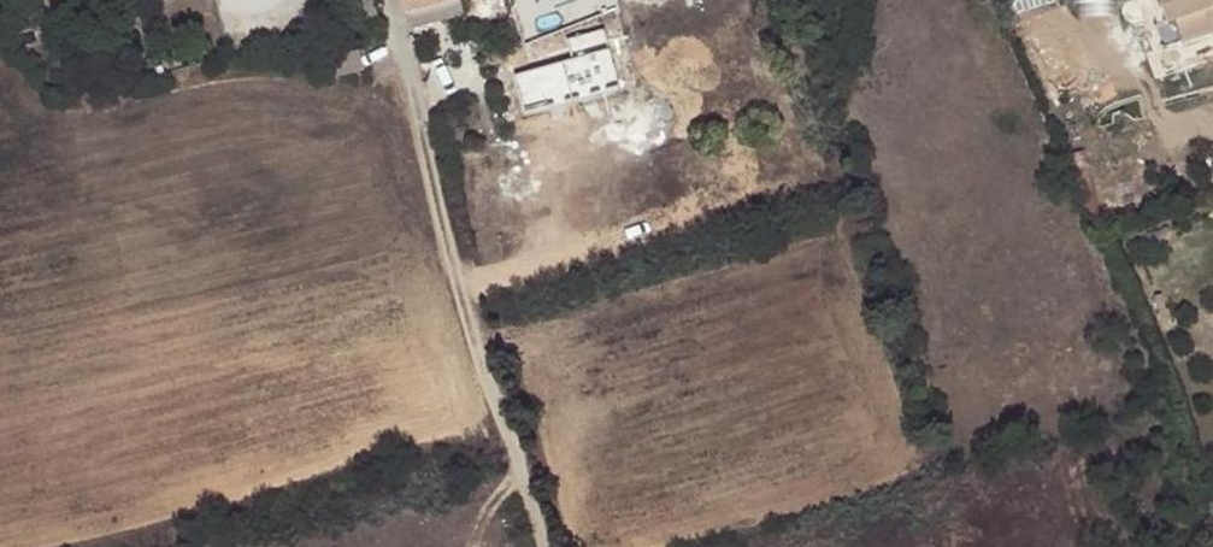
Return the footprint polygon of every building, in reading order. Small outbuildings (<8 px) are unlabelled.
[(1167,22),(1153,27),(1161,49),(1188,40),(1211,31),(1212,31),(1212,0),(1159,0),(1167,22)] [(112,32),(109,15),(93,20),(95,36),(112,32)] [(1211,31),(1188,40),(1190,47),(1212,39),(1212,36),(1211,31)] [(564,59),(555,37),(516,53),(526,77),(564,59)] [(363,70),(358,50),(320,58),(326,79),(363,70)] [(1066,156),(1073,173),(1086,169),(1085,167),(1090,165),(1084,151),(1066,156)] [(1086,169),(1073,173),(1081,192),(1093,190),(1086,169)] [(1093,190),(1081,192),(1089,209),(1099,207),(1093,190)]
